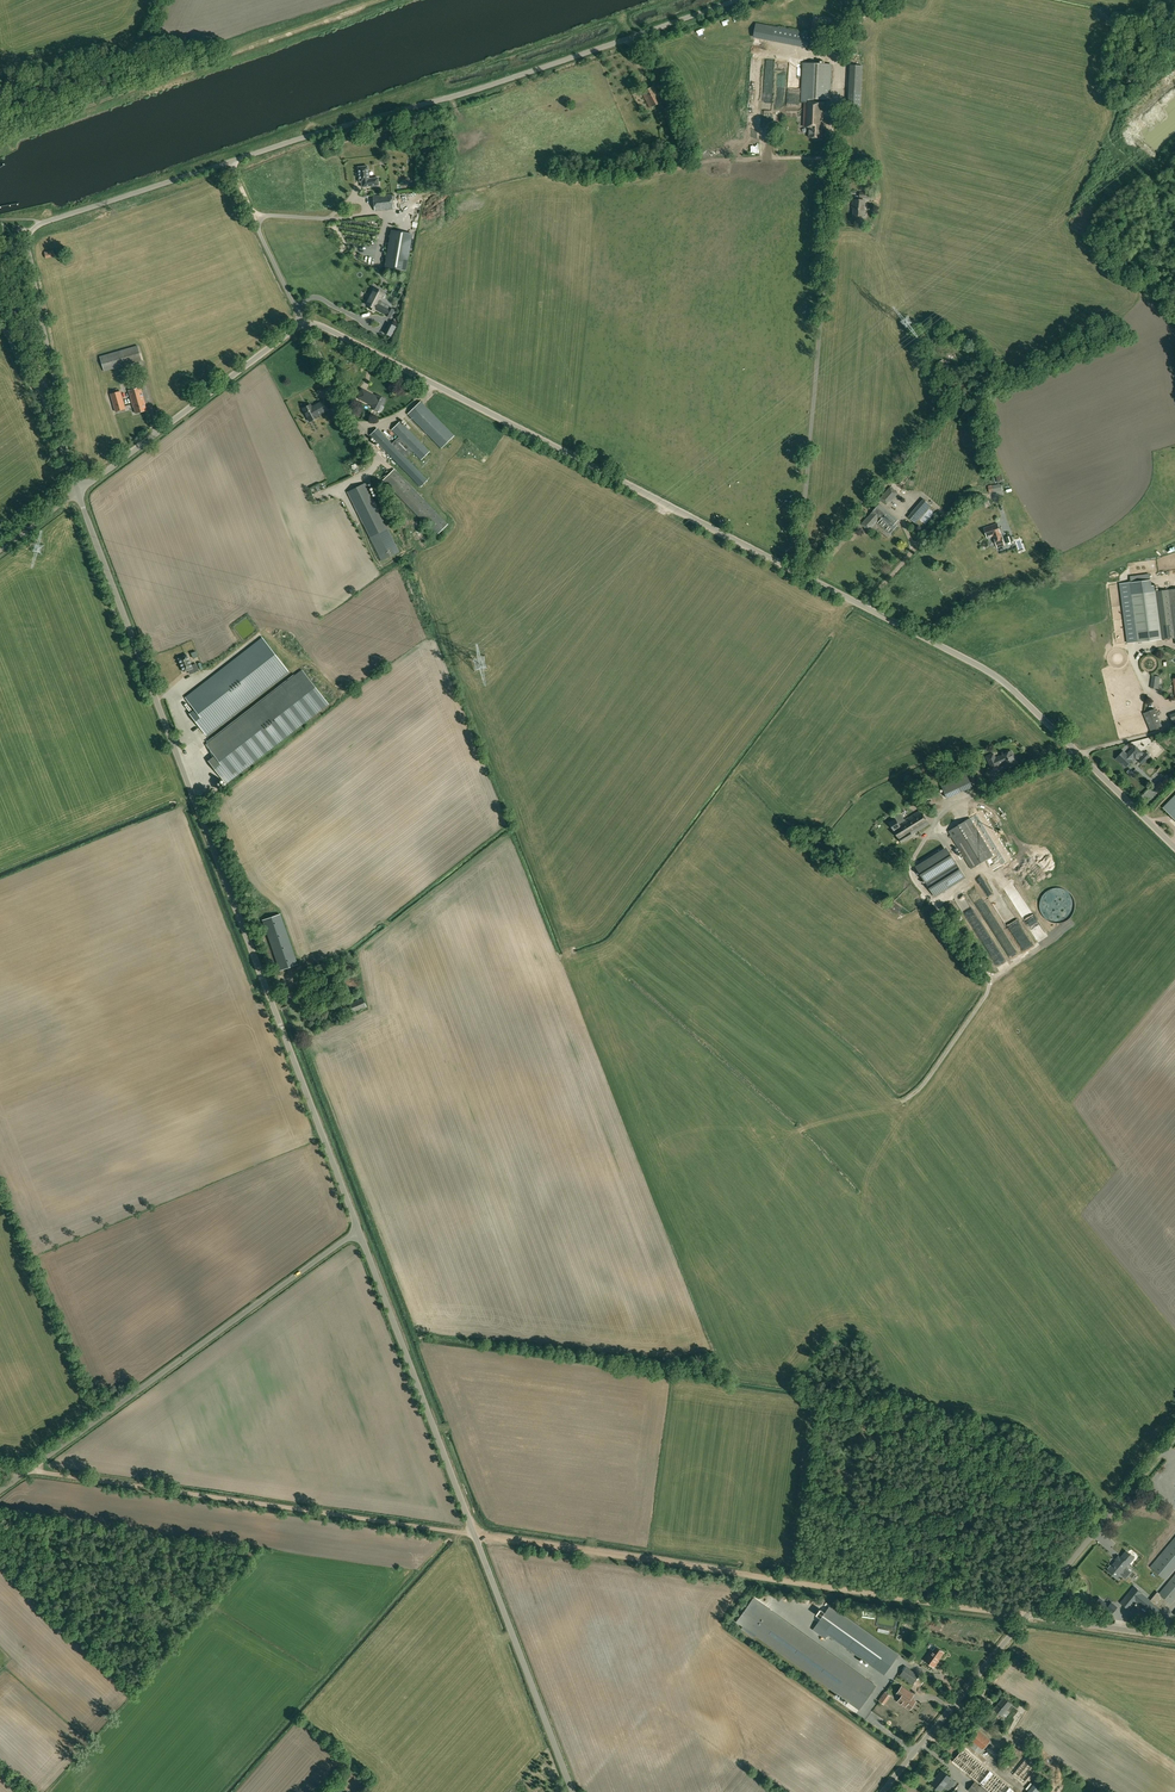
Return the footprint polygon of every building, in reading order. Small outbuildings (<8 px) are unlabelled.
[(815,22),(813,30),(813,32),(824,34),(824,33),(826,24),(826,23),(815,21),(815,22)] [(787,29),(769,25),(767,37),(785,40),(787,29)] [(811,34),(787,29),(785,40),(809,45),(811,34)] [(768,63),(767,79),(776,79),(776,64),(768,63)] [(830,100),(831,64),(804,63),(802,102),(805,102),(804,127),(810,127),(810,137),(822,138),(823,127),(824,122),(825,103),(815,102),(815,99),(830,100)] [(848,107),(860,108),(863,66),(851,65),(849,92),(848,107)] [(642,92),(650,108),(662,102),(654,86),(642,92)] [(674,104),(663,109),(672,126),(674,125),(675,128),(678,125),(677,123),(680,122),(678,117),(680,116),(674,104)] [(394,125),(391,126),(392,134),(395,133),(395,137),(400,137),(399,125),(394,125)] [(368,166),(358,167),(360,182),(367,181),(367,187),(379,185),(378,178),(375,178),(375,180),(369,181),(368,166)] [(375,211),(393,209),(391,195),(373,197),(375,211)] [(853,199),(853,204),(855,204),(854,215),(864,216),(865,200),(853,199)] [(412,234),(391,230),(385,267),(406,270),(412,234)] [(387,314),(392,316),(395,309),(391,307),(390,309),(381,304),(382,302),(380,301),(385,292),(376,288),(368,303),(372,306),(371,307),(376,310),(377,308),(379,309),(383,312),(383,311),(387,313),(387,314)] [(378,321),(375,328),(391,334),(394,328),(378,321)] [(104,371),(142,360),(138,346),(100,357),(104,371)] [(945,365),(943,360),(938,362),(943,372),(949,369),(947,364),(945,365)] [(144,403),(145,403),(140,387),(129,390),(133,406),(134,406),(136,413),(146,410),(144,403)] [(362,389),(358,398),(372,405),(371,406),(381,411),(383,407),(382,406),(386,399),(377,395),(376,397),(374,396),(374,395),(362,389)] [(110,394),(116,412),(125,409),(120,391),(110,394)] [(497,480),(421,401),(408,414),(441,448),(440,450),(442,452),(434,459),(480,506),(497,489),(492,485),(497,480)] [(304,408),(302,409),(303,410),(304,410),(307,415),(311,416),(313,420),(317,417),(316,415),(325,410),(321,402),(312,407),(310,404),(309,405),(308,404),(306,404),(305,405),(304,406),(304,408)] [(400,421),(391,430),(398,437),(421,460),(430,451),(400,421)] [(392,443),(377,428),(370,435),(421,487),(428,480),(406,458),(392,443)] [(412,452),(398,437),(392,443),(406,458),(412,452)] [(437,535),(448,524),(394,469),(383,480),(437,535)] [(1002,483),(976,488),(977,492),(985,491),(986,494),(1003,490),(1002,483)] [(399,551),(365,484),(348,492),(382,559),(399,551)] [(878,501),(886,507),(898,493),(891,486),(878,501)] [(915,515),(921,521),(934,506),(928,500),(915,515)] [(878,519),(879,520),(887,511),(879,504),(871,513),(872,514),(868,518),(868,517),(862,524),(869,530),(875,523),(874,523),(878,519)] [(889,532),(891,533),(897,526),(894,524),(898,520),(887,511),(879,520),(880,521),(879,522),(885,528),(885,529),(888,532),(889,532)] [(1001,533),(997,523),(984,528),(988,538),(993,536),(998,548),(1005,545),(1002,537),(1001,533)] [(1150,579),(1150,574),(1130,576),(1131,582),(1132,594),(1155,591),(1155,585),(1152,585),(1151,579),(1150,579)] [(1129,643),(1139,642),(1132,594),(1131,582),(1120,583),(1129,643)] [(1169,590),(1156,591),(1163,639),(1174,637),(1172,617),(1169,590)] [(1156,591),(1155,591),(1132,594),(1139,642),(1163,639),(1156,591)] [(983,592),(969,599),(973,605),(986,598),(983,592)] [(259,638),(182,698),(191,709),(186,713),(204,736),(286,672),(259,638)] [(187,655),(179,658),(184,672),(194,668),(195,672),(199,670),(196,664),(191,666),(187,655)] [(328,703),(302,669),(205,744),(219,762),(213,767),(226,783),(328,703)] [(1160,677),(1152,675),(1151,687),(1158,688),(1160,677)] [(1144,713),(1151,730),(1162,726),(1155,708),(1144,713)] [(1136,758),(1142,752),(1136,745),(1128,753),(1129,753),(1128,754),(1124,751),(1117,758),(1120,762),(1121,761),(1126,767),(1132,760),(1132,759),(1134,756),(1136,758)] [(995,758),(993,753),(987,756),(990,764),(996,761),(997,762),(998,765),(1004,762),(1006,767),(1009,766),(1010,766),(1013,765),(1014,763),(1017,762),(1011,751),(995,758)] [(1151,756),(1150,756),(1146,751),(1137,760),(1143,765),(1151,756)] [(972,786),(966,772),(941,784),(948,798),(972,786)] [(1155,787),(1161,793),(1171,782),(1167,777),(1162,782),(1161,781),(1155,787)] [(926,795),(929,801),(941,794),(938,788),(926,795)] [(1162,807),(1174,820),(1174,795),(1162,807)] [(921,810),(905,820),(904,820),(912,834),(929,823),(921,810)] [(895,819),(889,822),(902,842),(913,836),(912,834),(904,820),(905,820),(901,813),(894,817),(895,819)] [(970,818),(948,831),(971,869),(993,855),(970,818)] [(924,880),(955,860),(947,848),(916,868),(924,880)] [(966,877),(955,860),(924,880),(935,897),(966,877)] [(902,908),(891,900),(886,897),(883,902),(887,905),(886,906),(897,914),(902,908)] [(313,959),(295,909),(280,916),(298,965),(313,959)] [(1011,966),(993,936),(985,941),(1000,967),(1002,972),(1011,966)] [(1024,951),(1033,945),(1028,938),(1019,944),(1024,951)] [(1009,951),(1015,964),(1023,960),(1016,947),(1009,951)] [(363,997),(350,1003),(349,1003),(353,1012),(366,1006),(363,997)] [(1150,1568),(1166,1580),(1174,1569),(1174,1539),(1150,1568)] [(1129,1564),(1134,1558),(1126,1551),(1121,1557),(1119,1555),(1115,1559),(1117,1561),(1114,1565),(1113,1565),(1112,1566),(1111,1565),(1107,1568),(1109,1569),(1108,1571),(1109,1571),(1109,1574),(1112,1574),(1118,1579),(1121,1575),(1119,1574),(1121,1571),(1122,1571),(1128,1564),(1129,1564)] [(1159,1593),(1171,1604),(1174,1599),(1174,1574),(1159,1593)] [(1125,1598),(1121,1603),(1129,1609),(1136,1602),(1155,1617),(1162,1609),(1161,1609),(1167,1601),(1158,1591),(1151,1600),(1134,1586),(1124,1598),(1125,1598)] [(754,1598),(737,1621),(859,1709),(876,1686),(754,1598)] [(1104,1601),(1100,1606),(1105,1610),(1106,1608),(1109,1605),(1104,1601)] [(899,1654),(830,1605),(825,1612),(820,1609),(816,1615),(821,1618),(815,1626),(884,1675),(899,1654)] [(938,1661),(944,1652),(935,1646),(925,1661),(934,1667),(933,1666),(937,1660),(938,1661)] [(906,1667),(900,1676),(913,1685),(919,1676),(906,1667)] [(903,1706),(904,1705),(910,1709),(916,1701),(911,1698),(914,1694),(902,1685),(896,1694),(900,1697),(897,1702),(903,1706)] [(888,1692),(882,1701),(887,1704),(893,1696),(888,1692)] [(1002,1716),(1012,1704),(1004,1697),(994,1709),(1002,1716)] [(979,1755),(980,1753),(983,1750),(991,1740),(979,1730),(971,1739),(974,1742),(970,1747),(979,1755)] [(1029,1786),(1035,1779),(1032,1777),(1041,1766),(1035,1761),(1020,1778),(1029,1786)] [(941,1791),(951,1778),(942,1770),(938,1776),(939,1777),(933,1784),(941,1791)] [(1046,1788),(1037,1780),(1027,1791),(1043,1791),(1046,1788)] [(975,1781),(967,1790),(969,1791),(989,1791),(975,1781)]
